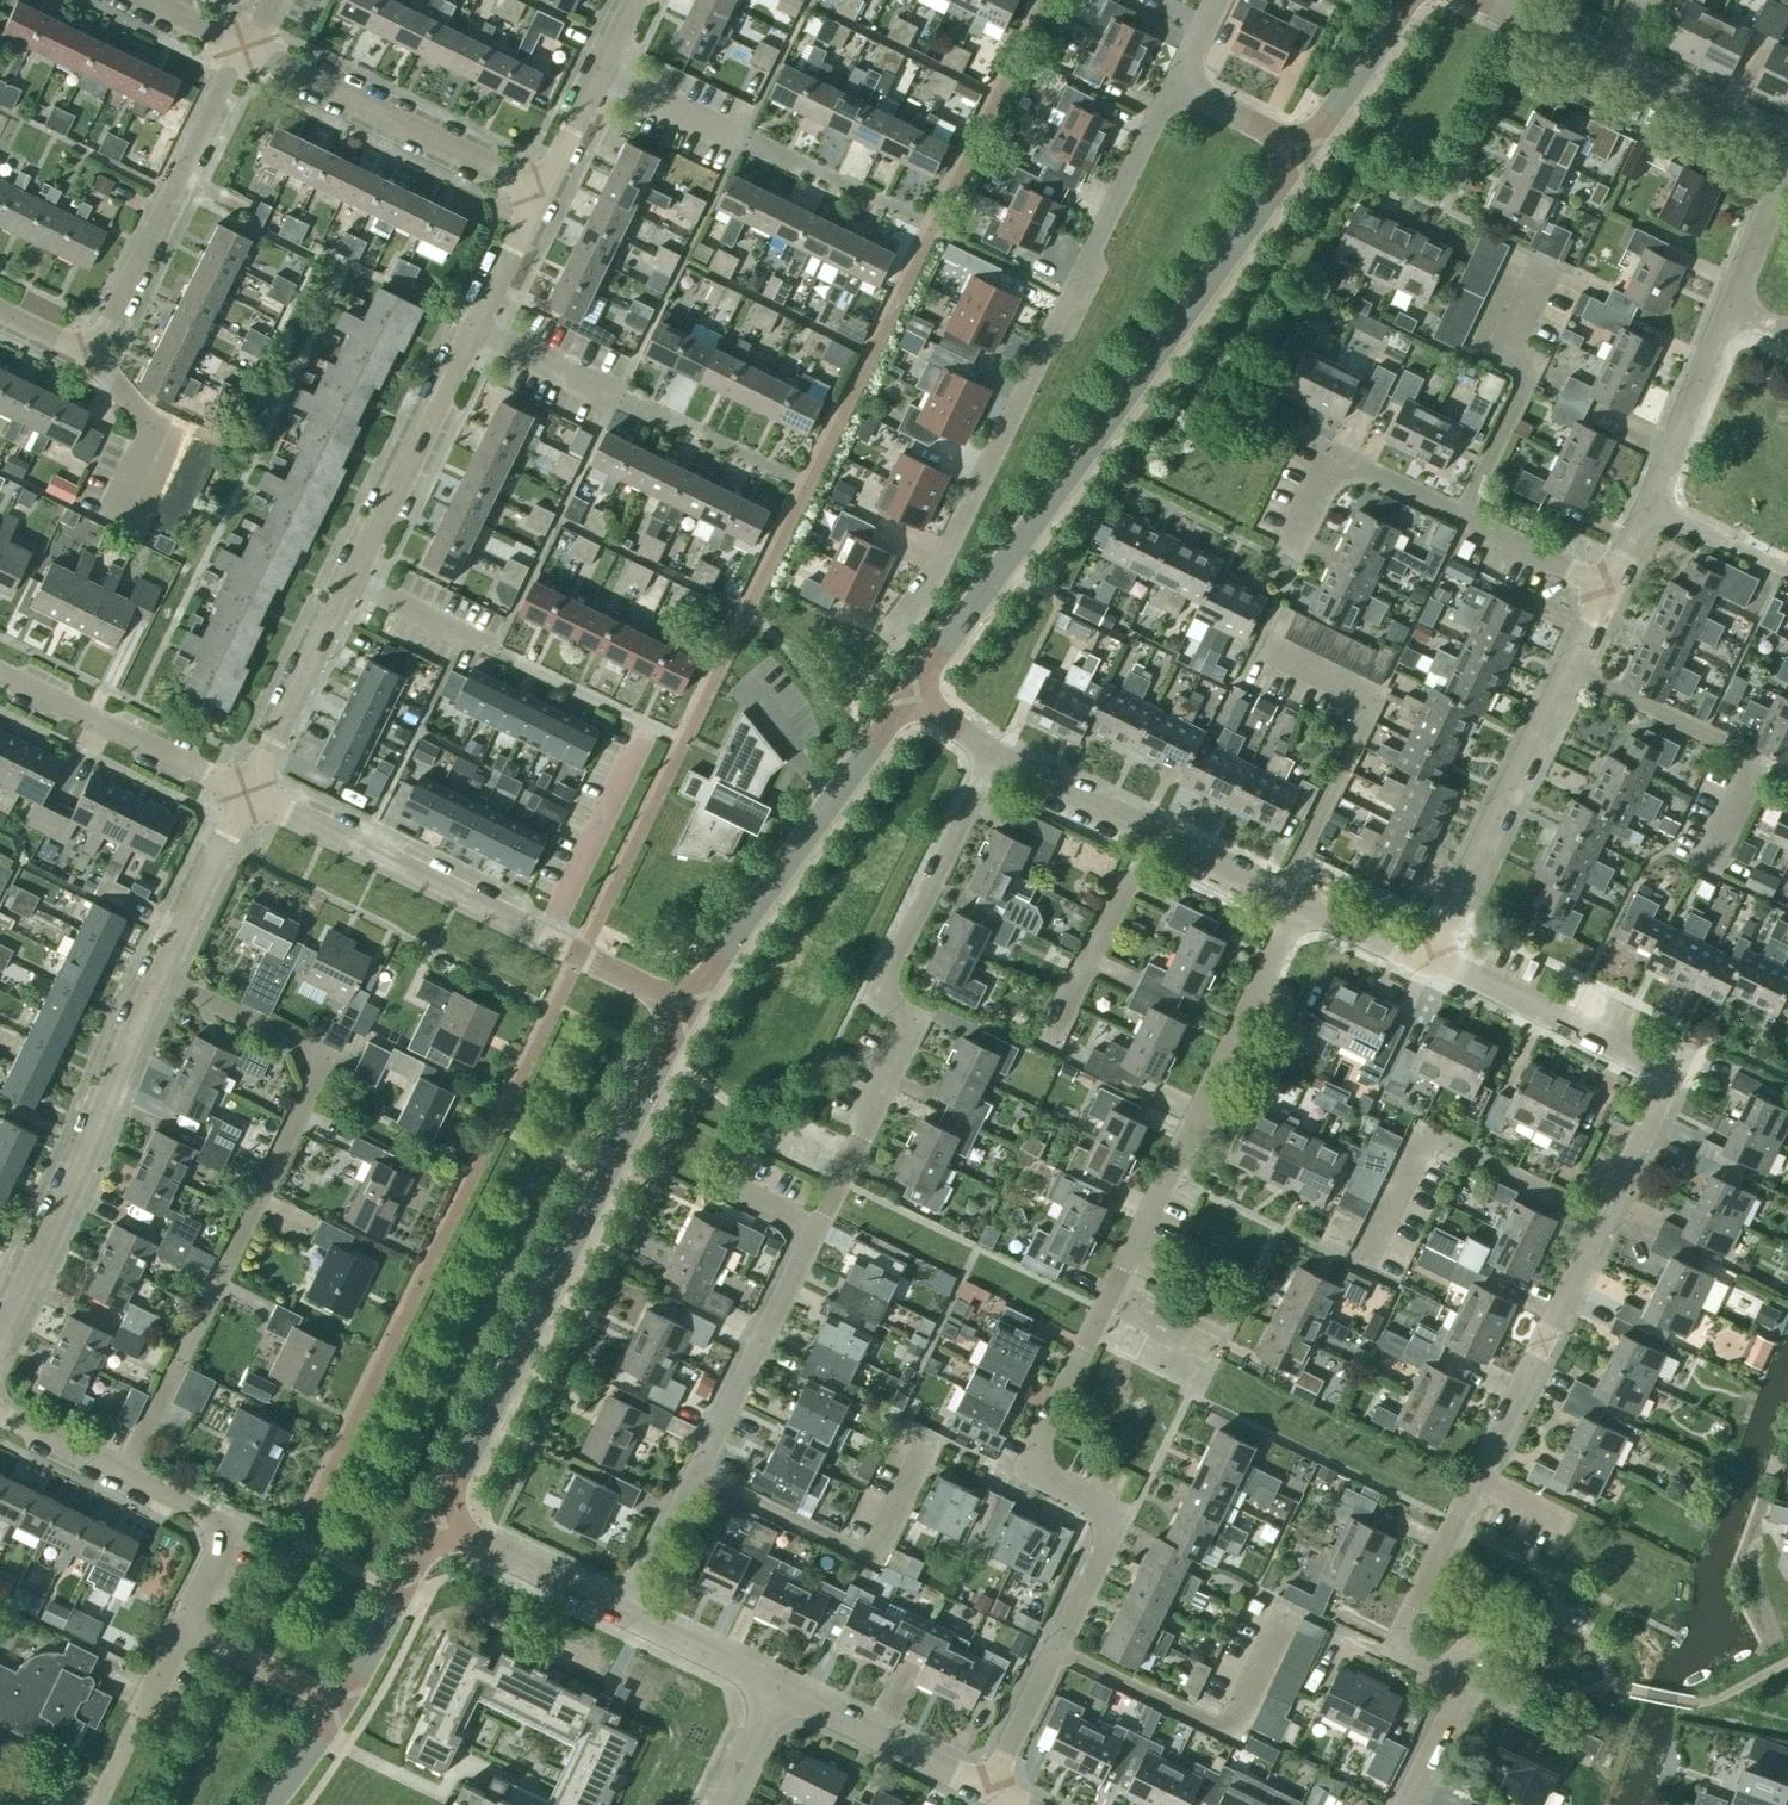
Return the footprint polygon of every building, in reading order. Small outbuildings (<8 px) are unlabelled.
[(335,13),(363,27),(376,0),(342,0),(335,13)] [(406,8),(390,0),(376,0),(363,27),(390,40),(406,8)] [(416,53),(423,40),(442,0),(429,0),(422,15),(406,8),(390,40),(416,53)] [(443,66),(459,33),(445,27),(456,6),(443,0),(442,0),(423,40),(416,53),(443,66)] [(509,0),(495,0),(490,12),(500,17),(509,0)] [(515,0),(509,0),(500,17),(511,22),(520,2),(515,0)] [(577,0),(542,0),(570,14),(577,0)] [(688,19),(720,35),(721,34),(730,38),(735,29),(725,24),(733,8),(717,0),(697,0),(688,19)] [(786,0),(780,0),(776,8),(796,18),(801,7),(786,0)] [(835,11),(840,0),(815,0),(815,1),(835,11)] [(853,0),(840,0),(835,11),(845,16),(853,0)] [(863,0),(853,0),(845,16),(856,21),(865,1),(863,0)] [(919,2),(945,14),(952,1),(952,0),(919,0),(919,2)] [(952,1),(978,14),(985,0),(952,0),(952,1)] [(978,14),(969,31),(980,36),(988,19),(1006,27),(1019,0),(985,0),(978,14)] [(1103,41),(1102,42),(1145,62),(1156,38),(1130,25),(1136,12),(1111,0),(1109,0),(1098,23),(1108,29),(1103,41)] [(1276,18),(1263,12),(1268,1),(1266,0),(1239,0),(1231,17),(1245,23),(1232,49),(1256,61),(1276,18)] [(1720,17),(1701,7),(1704,0),(1692,0),(1670,46),(1685,53),(1683,56),(1698,64),(1720,17)] [(1780,3),(1774,0),(1766,0),(1753,27),(1766,33),(1780,3)] [(1,35),(28,48),(44,15),(16,2),(1,35)] [(1780,3),(1766,33),(1779,40),(1787,21),(1787,7),(1780,3)] [(536,10),(512,59),(503,79),(496,92),(524,105),(540,73),(524,65),(539,34),(554,41),(563,23),(536,10)] [(1289,25),(1276,18),(1256,61),(1279,73),(1292,46),(1305,52),(1318,25),(1294,14),(1289,25)] [(44,15),(28,48),(55,61),(71,28),(44,15)] [(899,42),(908,22),(898,17),(888,37),(899,42)] [(1750,32),(1720,17),(1698,64),(1713,71),(1715,68),(1730,75),(1750,32)] [(720,35),(688,19),(675,47),(707,61),(720,35)] [(831,45),(841,25),(830,20),(821,40),(831,45)] [(443,66),(470,79),(476,66),(486,47),(496,27),(485,22),(475,41),(459,33),(443,66)] [(919,27),(908,22),(899,42),(909,47),(919,27)] [(851,30),(841,25),(831,45),(842,50),(851,30)] [(71,28),(55,61),(82,74),(98,41),(71,28)] [(1102,42),(1103,41),(1086,33),(1078,50),(1083,52),(1073,73),(1100,86),(1107,73),(1133,86),(1145,62),(1102,42)] [(98,41),(82,74),(109,87),(125,54),(98,41)] [(761,41),(755,51),(775,61),(780,50),(761,41)] [(952,68),(962,48),(951,43),(941,63),(952,68)] [(1784,105),(1787,97),(1787,49),(1776,44),(1755,87),(1770,95),(1769,98),(1784,105)] [(884,45),(875,65),(885,70),(895,50),(884,45)] [(799,111),(823,62),(828,52),(815,46),(802,73),(787,66),(772,98),(799,111)] [(476,66),(470,79),(496,92),(503,79),(512,59),(486,47),(476,66)] [(972,53),(962,48),(952,68),(963,73),(972,53)] [(1046,49),(1040,63),(1052,69),(1059,55),(1046,49)] [(879,150),(895,117),(880,110),(897,76),(896,75),(905,55),(895,50),(885,70),(883,75),(853,137),(879,150)] [(775,61),(755,51),(750,62),(770,71),(775,61)] [(125,54),(109,87),(136,100),(151,67),(125,54)] [(826,124),(842,92),(826,84),(834,67),(823,62),(799,111),(826,124)] [(1049,69),(1038,63),(1032,76),(1043,82),(1049,69)] [(933,69),(922,64),(917,75),(927,81),(933,69)] [(151,67),(136,100),(130,111),(139,116),(144,104),(163,113),(179,81),(151,67)] [(826,124),(853,137),(883,75),(870,69),(856,98),(842,92),(826,124)] [(939,95),(948,76),(937,71),(928,91),(939,95)] [(959,81),(948,76),(939,95),(949,101),(959,81)] [(0,105),(10,85),(0,81),(0,105)] [(983,94),(959,83),(954,93),(964,98),(962,102),(975,108),(977,104),(978,104),(983,94)] [(10,85),(0,105),(11,110),(20,90),(10,85)] [(1067,114),(1060,127),(1103,148),(1114,124),(1088,111),(1094,98),(1067,85),(1056,109),(1067,114)] [(44,126),(54,131),(63,112),(53,107),(44,126)] [(63,112),(54,131),(65,136),(74,117),(63,112)] [(906,163),(928,117),(919,113),(912,125),(895,117),(879,150),(906,163)] [(928,117),(906,163),(933,176),(941,160),(949,144),(949,143),(933,135),(941,118),(930,113),(928,117)] [(1585,138),(1582,136),(1534,113),(1519,144),(1571,169),(1585,138)] [(1591,119),(1582,136),(1585,138),(1594,143),(1590,152),(1606,161),(1620,133),(1591,119)] [(1103,148),(1060,127),(1054,140),(1043,135),(1032,159),(1059,172),(1065,159),(1091,172),(1103,148)] [(287,173),(303,141),(275,128),(259,160),(287,173)] [(97,152),(108,157),(117,138),(107,133),(97,152)] [(117,138),(108,157),(118,162),(127,143),(117,138)] [(314,186),(329,154),(303,141),(287,173),(314,186)] [(1637,180),(1652,148),(1637,141),(1622,172),(1637,180)] [(647,186),(660,158),(628,143),(615,171),(647,186)] [(949,144),(941,160),(950,164),(957,148),(949,144)] [(1505,174),(1556,199),(1571,169),(1519,144),(1505,174)] [(1016,159),(998,150),(991,164),(1009,172),(1016,159)] [(340,199),(356,167),(329,154),(314,186),(340,199)] [(1709,210),(1721,185),(1685,167),(1685,168),(1671,161),(1666,171),(1680,177),(1661,216),(1700,234),(1711,211),(1709,210)] [(367,212),(383,180),(356,167),(340,199),(367,212)] [(1017,196),(1010,209),(1053,229),(1064,206),(1038,193),(1044,180),(1017,167),(1006,190),(1017,196)] [(26,239),(44,202),(43,201),(23,192),(30,176),(20,171),(12,187),(13,187),(0,214),(0,227),(26,239)] [(602,197),(634,213),(641,198),(667,211),(673,199),(647,186),(615,171),(602,197)] [(91,189),(107,197),(114,182),(99,174),(91,189)] [(1538,228),(1541,229),(1556,199),(1505,174),(1490,205),(1538,228)] [(746,221),(762,188),(734,175),(718,207),(733,215),(720,243),(732,249),(746,221)] [(394,225),(410,193),(383,180),(367,212),(394,225)] [(13,187),(12,187),(0,181),(0,214),(13,187)] [(1601,206),(1609,188),(1598,182),(1589,200),(1601,206)] [(44,202),(26,239),(56,254),(75,217),(74,217),(54,207),(61,191),(50,186),(43,201),(44,202)] [(788,201),(762,188),(746,221),(772,234),(788,201)] [(421,238),(436,206),(410,193),(394,225),(421,238)] [(687,193),(682,204),(701,213),(706,203),(687,193)] [(620,240),(634,213),(602,197),(588,224),(620,240)] [(81,201),(74,217),(75,217),(56,254),(88,270),(106,232),(84,222),(91,206),(81,201)] [(815,214),(788,201),(772,234),(788,242),(779,258),(791,264),(815,214)] [(261,227),(271,208),(260,202),(251,222),(261,227)] [(701,213),(682,204),(677,214),(697,223),(701,213)] [(464,219),(436,206),(421,238),(448,252),(464,219)] [(1365,272),(1390,220),(1359,206),(1336,254),(1326,249),(1312,278),(1307,291),(1326,300),(1344,262),(1365,272)] [(1053,229),(1010,209),(1004,222),(993,216),(981,240),(1008,253),(1014,240),(1041,253),(1053,229)] [(842,227),(815,214),(791,264),(787,272),(798,278),(810,252),(826,260),(842,227)] [(288,240),(297,220),(287,215),(277,235),(288,240)] [(308,225),(297,220),(288,240),(299,245),(308,225)] [(1395,286),(1420,235),(1390,220),(1365,272),(1395,286)] [(237,268),(251,241),(217,224),(203,251),(237,268)] [(575,251),(607,266),(620,240),(588,224),(575,251)] [(1550,234),(1541,229),(1538,228),(1529,246),(1558,260),(1572,232),(1555,224),(1550,234)] [(842,227),(826,260),(840,267),(832,284),(844,290),(868,240),(842,227)] [(1605,304),(1633,317),(1640,302),(1662,313),(1684,267),(1662,257),(1669,244),(1636,228),(1626,249),(1644,257),(1625,295),(1613,289),(1605,304)] [(345,257),(355,237),(345,232),(335,252),(345,257)] [(1483,234),(1477,247),(1503,260),(1510,247),(1483,234)] [(1451,250),(1420,235),(1395,286),(1426,301),(1451,250)] [(365,242),(355,237),(345,257),(356,262),(365,242)] [(896,254),(868,240),(844,290),(856,295),(864,278),(880,286),(896,254)] [(661,247),(656,257),(676,266),(681,256),(661,247)] [(1503,260),(1477,247),(1471,260),(1497,273),(1503,260)] [(720,274),(729,254),(719,249),(709,269),(720,274)] [(190,278),(224,295),(237,268),(203,251),(190,278)] [(594,293),(607,266),(575,251),(562,277),(594,293)] [(989,279),(987,283),(999,289),(995,266),(965,251),(959,264),(989,279)] [(740,259),(729,254),(720,274),(730,279),(740,259)] [(676,266),(656,257),(651,268),(671,277),(676,266)] [(399,284),(408,264),(398,258),(388,279),(399,284)] [(1497,273),(1471,260),(1465,272),(1491,285),(1497,273)] [(418,268),(408,264),(399,284),(409,288),(418,268)] [(746,287),(758,293),(766,276),(755,270),(746,287)] [(1465,272),(1458,285),(1485,298),(1491,285),(1465,272)] [(271,285),(290,295),(295,284),(276,275),(271,285)] [(706,303),(715,283),(705,278),(697,275),(689,290),(697,294),(695,298),(706,303)] [(773,300),(783,280),(772,275),(763,295),(773,300)] [(1019,298),(999,289),(987,283),(973,276),(961,302),(1006,325),(1019,298)] [(581,321),(594,293),(562,277),(549,305),(581,321)] [(176,305),(210,322),(224,295),(190,278),(176,305)] [(793,286),(783,280),(773,300),(784,305),(793,286)] [(726,288),(715,283),(706,303),(717,308),(726,288)] [(285,306),(290,295),(271,285),(266,296),(285,306)] [(1458,285),(1452,298),(1479,311),(1485,298),(1458,285)] [(394,347),(399,349),(419,308),(380,289),(364,322),(345,313),(341,321),(394,346),(394,347)] [(1626,330),(1633,317),(1605,304),(1591,297),(1583,293),(1573,313),(1582,317),(1619,335),(1606,361),(1645,380),(1661,347),(1626,330)] [(348,304),(359,310),(364,301),(352,295),(348,304)] [(1367,315),(1373,303),(1354,295),(1349,307),(1367,315)] [(1452,298),(1446,311),(1473,324),(1479,311),(1452,298)] [(635,300),(630,311),(649,320),(654,309),(635,300)] [(826,326),(836,307),(826,301),(816,321),(826,326)] [(1006,325),(961,302),(948,329),(993,351),(1006,325)] [(759,328),(769,308),(759,303),(749,323),(759,328)] [(163,331),(197,348),(210,322),(176,305),(163,331)] [(847,312),(836,307),(826,326),(837,331),(847,312)] [(780,313),(769,308),(759,328),(770,333),(780,313)] [(649,320),(630,311),(625,321),(644,330),(649,320)] [(689,336),(690,336),(699,320),(687,314),(682,318),(668,311),(662,323),(661,322),(646,354),(674,368),(689,336)] [(1446,311),(1440,324),(1466,337),(1473,324),(1446,311)] [(1418,320),(1399,312),(1394,323),(1412,332),(1418,320)] [(927,323),(916,318),(911,328),(922,333),(927,323)] [(1314,406),(1334,363),(1311,352),(1323,329),(1303,320),(1288,350),(1301,357),(1285,392),(1314,406)] [(374,387),(394,347),(394,346),(341,321),(338,328),(352,335),(336,367),(331,364),(331,365),(369,384),(374,387)] [(575,350),(602,360),(612,331),(586,321),(581,335),(590,338),(585,350),(576,347),(575,350)] [(1466,337),(1440,324),(1439,324),(1433,337),(1460,350),(1466,337)] [(245,339),(264,348),(269,338),(250,329),(245,339)] [(813,354),(823,334),(812,329),(803,349),(813,354)] [(163,331),(150,358),(184,375),(197,348),(163,331)] [(323,341),(335,347),(339,338),(328,332),(323,341)] [(833,339),(823,334),(813,354),(824,359),(825,357),(841,365),(849,350),(832,342),(833,339)] [(716,349),(690,336),(689,336),(674,368),(700,381),(716,349)] [(259,359),(264,348),(245,339),(239,349),(259,359)] [(700,381),(727,394),(743,362),(744,362),(753,345),(741,339),(733,357),(716,349),(700,381)] [(932,394),(978,417),(990,391),(961,376),(968,360),(936,344),(916,386),(932,394)] [(199,383),(184,375),(150,358),(136,385),(170,402),(176,391),(192,399),(199,383)] [(1560,397),(1588,410),(1595,396),(1629,413),(1645,380),(1606,361),(1593,387),(1570,376),(1560,397)] [(743,362),(727,394),(754,407),(770,375),(744,362),(743,362)] [(904,367),(894,362),(888,374),(899,379),(904,367)] [(1363,377),(1334,363),(1314,406),(1342,420),(1363,377)] [(350,423),(369,384),(331,365),(315,397),(301,390),(297,398),(350,423)] [(1376,417),(1397,374),(1378,365),(1371,379),(1375,382),(1362,410),(1376,417)] [(1415,455),(1434,411),(1413,401),(1424,379),(1405,369),(1390,400),(1403,406),(1386,441),(1415,455)] [(299,379),(310,385),(314,376),(303,371),(299,379)] [(7,373),(0,387),(0,412),(12,418),(3,437),(7,439),(33,386),(7,373)] [(830,387),(804,373),(797,388),(797,387),(780,421),(808,434),(810,430),(817,416),(824,401),(823,400),(830,387)] [(770,375),(754,407),(780,421),(797,387),(770,375)] [(218,392),(237,401),(242,391),(223,382),(218,392)] [(60,399),(33,386),(7,439),(13,442),(23,423),(39,431),(30,450),(34,452),(60,399)] [(232,412),(237,401),(218,392),(213,402),(232,412)] [(1458,423),(1434,411),(1415,455),(1444,469),(1461,434),(1474,441),(1493,401),(1474,392),(1458,423)] [(978,417),(932,394),(924,410),(910,404),(897,431),(926,444),(934,429),(965,443),(978,417)] [(1560,455),(1599,474),(1615,441),(1581,424),(1588,410),(1560,397),(1550,417),(1573,429),(1560,455)] [(336,466),(345,446),(355,426),(350,423),(297,398),(294,405),(313,415),(297,448),(302,450),(336,466)] [(87,412),(60,399),(34,452),(40,455),(49,436),(71,447),(81,424),(87,412)] [(557,462),(576,472),(581,461),(562,452),(540,442),(541,439),(527,433),(535,417),(502,402),(489,429),(521,445),(557,462)] [(285,421),(296,427),(301,418),(289,412),(285,421)] [(817,416),(810,430),(818,434),(825,420),(817,416)] [(102,434),(81,424),(71,447),(73,455),(88,462),(102,434)] [(595,436),(580,428),(569,450),(584,457),(595,436)] [(476,456),(508,472),(521,445),(489,429),(476,456)] [(907,436),(895,430),(890,441),(902,446),(907,436)] [(195,432),(189,445),(216,458),(222,444),(195,432)] [(620,478),(636,445),(609,432),(593,464),(611,473),(602,491),(613,496),(621,478),(620,478)] [(189,445),(183,458),(209,471),(216,458),(189,445)] [(663,459),(636,445),(620,478),(621,478),(647,491),(663,459)] [(321,509),(331,489),(341,468),(336,466),(302,450),(286,482),(267,473),(264,481),(321,509)] [(890,480),(936,502),(949,476),(903,454),(890,480)] [(270,465),(282,470),(286,461),(274,455),(270,465)] [(1583,507),(1599,474),(1560,455),(1547,482),(1524,470),(1514,490),(1542,504),(1549,491),(1583,507)] [(463,483),(495,498),(508,472),(476,456),(463,483)] [(183,458),(177,471),(203,484),(209,471),(183,458)] [(690,472),(663,459),(647,491),(662,498),(653,517),(665,523),(690,472)] [(576,472),(557,462),(552,472),(571,482),(576,472)] [(177,471),(170,484),(197,497),(203,484),(177,471)] [(716,485),(690,472),(665,523),(675,528),(684,510),(700,517),(716,485)] [(858,488),(841,480),(832,499),(849,507),(858,488)] [(923,529),(936,502),(890,480),(877,507),(923,529)] [(302,549),(321,509),(264,481),(260,488),(279,497),(263,529),(263,530),(296,547),(302,549)] [(79,487),(67,482),(59,498),(71,504),(79,487)] [(450,509),(482,525),(495,498),(463,483),(450,509)] [(170,484),(164,497),(190,510),(197,497),(170,484)] [(743,498),(716,485),(700,517),(716,525),(707,543),(718,548),(743,498)] [(38,495),(22,488),(15,503),(30,511),(38,495)] [(251,504),(262,510),(267,501),(255,495),(251,504)] [(590,503),(575,496),(565,516),(579,524),(590,503)] [(164,497),(158,511),(184,523),(190,510),(164,497)] [(770,512),(743,498),(718,548),(730,554),(738,536),(754,544),(770,512)] [(536,505),(531,516),(550,525),(555,514),(536,505)] [(593,532),(603,512),(593,507),(583,527),(593,532)] [(80,516),(66,509),(59,522),(73,529),(80,516)] [(437,536),(469,552),(482,525),(450,509),(437,536)] [(1358,510),(1345,535),(1407,566),(1434,579),(1446,554),(1432,547),(1425,562),(1393,546),(1400,531),(1358,510)] [(177,536),(184,523),(158,511),(151,524),(177,536)] [(843,544),(836,560),(881,583),(894,556),(878,548),(876,527),(843,511),(830,538),(843,544)] [(614,517),(603,512),(593,532),(604,537),(614,517)] [(1118,587),(1148,525),(1123,513),(1105,550),(1102,555),(1117,563),(1108,582),(1103,580),(1096,596),(1110,603),(1118,587)] [(0,541),(0,591),(9,595),(29,552),(7,541),(18,520),(7,514),(0,528),(0,538),(1,538),(0,541)] [(550,525),(531,516),(526,526),(545,535),(550,525)] [(1138,572),(1152,579),(1173,537),(1148,525),(1118,587),(1128,592),(1138,572)] [(272,584),(277,587),(296,547),(263,530),(263,529),(258,527),(242,559),(223,550),(219,558),(272,584)] [(226,542),(238,547),(242,538),(230,533),(226,542)] [(647,558),(657,539),(646,533),(636,553),(647,558)] [(638,540),(626,534),(621,545),(633,551),(638,540)] [(170,554),(176,543),(160,535),(154,547),(170,554)] [(1407,566),(1345,535),(1334,560),(1376,581),(1383,566),(1402,576),(1407,566)] [(456,579),(469,552),(437,536),(424,564),(456,579)] [(580,560),(590,541),(579,536),(570,555),(580,560)] [(1157,606),(1167,611),(1197,549),(1173,537),(1152,579),(1166,586),(1157,606)] [(667,544),(657,539),(647,558),(657,563),(667,544)] [(1468,559),(1475,544),(1465,539),(1458,554),(1468,559)] [(600,546),(590,541),(580,560),(591,565),(600,546)] [(1216,574),(1217,574),(1223,561),(1197,549),(1167,611),(1178,616),(1188,595),(1201,602),(1202,602),(1216,574)] [(79,576),(84,579),(95,557),(84,552),(73,573),(51,562),(30,605),(58,619),(79,576)] [(1689,581),(1716,594),(1746,609),(1759,581),(1709,556),(1703,568),(1693,563),(1688,574),(1692,576),(1689,581)] [(253,623),(272,584),(219,558),(216,566),(229,572),(213,605),(219,608),(253,623)] [(510,558),(505,569),(524,578),(529,567),(510,558)] [(1470,585),(1476,571),(1451,559),(1444,573),(1470,585)] [(701,585),(710,565),(700,560),(690,579),(701,585)] [(881,583),(836,560),(823,586),(808,579),(801,595),(830,608),(837,593),(869,609),(881,583)] [(1376,581),(1334,560),(1321,585),(1383,615),(1388,604),(1369,595),(1376,581)] [(634,586),(643,567),(633,562),(624,581),(634,586)] [(101,587),(84,579),(79,576),(58,619),(85,632),(106,590),(111,592),(122,571),(111,565),(101,587)] [(721,570),(710,565),(701,585),(711,590),(721,570)] [(653,572),(643,567),(634,586),(644,591),(653,572)] [(524,578),(505,569),(500,580),(519,589),(524,578)] [(202,579),(213,585),(218,576),(206,570),(202,579)] [(1241,586),(1217,574),(1216,574),(1202,602),(1201,602),(1195,616),(1210,623),(1200,643),(1194,656),(1204,661),(1211,648),(1210,648),(1241,586)] [(106,590),(85,632),(113,646),(130,611),(145,618),(159,589),(138,579),(128,600),(111,592),(106,590)] [(548,627),(564,594),(537,581),(521,614),(548,627)] [(1662,601),(1723,631),(1725,627),(1704,618),(1716,594),(1689,581),(1685,590),(1670,583),(1662,601)] [(1383,615),(1321,585),(1309,610),(1352,631),(1359,616),(1378,625),(1383,615)] [(1410,598),(1422,604),(1428,591),(1416,585),(1410,598)] [(1266,598),(1241,586),(1210,648),(1211,648),(1221,653),(1230,633),(1245,641),(1266,598)] [(1433,597),(1444,603),(1449,592),(1438,586),(1433,597)] [(688,612),(697,593),(687,588),(677,607),(688,612)] [(707,598),(697,593),(688,612),(698,617),(707,598)] [(575,640),(591,607),(564,594),(548,627),(575,640)] [(1109,607),(1083,594),(1074,612),(1101,625),(1109,607)] [(1463,600),(1458,610),(1520,640),(1532,615),(1489,594),(1482,609),(1463,600)] [(1778,612),(1783,601),(1774,597),(1769,607),(1778,612)] [(1716,647),(1723,631),(1662,601),(1649,629),(1690,648),(1695,637),(1716,647)] [(1285,638),(1298,613),(1285,606),(1273,632),(1285,638)] [(602,653),(618,620),(591,607),(575,640),(602,653)] [(1439,613),(1427,607),(1420,620),(1432,626),(1439,613)] [(239,666),(248,646),(258,626),(253,623),(219,608),(203,640),(189,633),(186,640),(239,666)] [(1072,615),(1060,608),(1053,621),(1066,627),(1072,615)] [(1472,630),(1465,644),(1508,665),(1520,640),(1458,610),(1452,620),(1472,630)] [(187,621),(199,627),(203,619),(192,613),(187,621)] [(1108,613),(1102,625),(1111,629),(1117,617),(1108,613)] [(1299,645),(1311,619),(1298,613),(1285,638),(1299,645)] [(1325,626),(1311,619),(1299,645),(1312,651),(1325,626)] [(1395,619),(1388,636),(1404,643),(1411,626),(1395,619)] [(628,666),(644,633),(618,620),(602,653),(628,666)] [(657,639),(670,646),(677,631),(664,624),(657,639)] [(1433,631),(1419,624),(1413,638),(1427,644),(1433,631)] [(1325,658),(1338,632),(1325,626),(1312,651),(1325,658)] [(1681,666),(1690,648),(1649,629),(1636,656),(1697,685),(1702,675),(1681,666)] [(1339,664),(1351,638),(1338,632),(1325,658),(1339,664)] [(655,679),(671,646),(644,633),(628,666),(655,679)] [(1172,635),(1166,646),(1178,651),(1183,640),(1172,635)] [(1352,671),(1365,645),(1351,638),(1339,664),(1352,671)] [(185,690),(224,709),(244,668),(239,666),(186,640),(182,648),(201,657),(185,690)] [(381,658),(405,670),(412,656),(387,644),(381,658)] [(1383,644),(1379,652),(1378,652),(1393,659),(1397,651),(1383,644)] [(1439,649),(1434,659),(1496,689),(1508,665),(1465,644),(1458,658),(1439,649)] [(1378,652),(1379,652),(1365,645),(1352,671),(1366,677),(1378,652)] [(699,660),(671,646),(655,679),(682,693),(699,660)] [(1053,731),(1090,654),(1079,649),(1063,683),(1048,676),(1052,668),(1040,662),(1024,696),(1035,702),(1027,718),(1053,731)] [(1382,685),(1393,659),(1378,652),(1366,677),(1382,685)] [(1097,702),(1103,689),(1089,682),(1100,659),(1090,654),(1053,731),(1078,743),(1086,726),(1097,702)] [(173,664),(185,669),(189,661),(177,655),(173,664)] [(1692,696),(1697,685),(1636,656),(1622,684),(1664,703),(1671,687),(1692,696)] [(1449,679),(1443,693),(1443,694),(1475,710),(1483,715),(1496,689),(1434,659),(1429,669),(1449,679)] [(397,700),(407,678),(370,660),(359,681),(397,700)] [(1086,726),(1110,738),(1141,676),(1142,676),(1146,668),(1136,663),(1132,671),(1130,671),(1121,690),(1105,683),(1103,689),(1097,702),(1086,726)] [(455,707),(477,717),(495,680),(473,669),(455,707)] [(1776,679),(1787,685),(1787,672),(1781,669),(1776,679)] [(1141,676),(1110,738),(1135,749),(1156,707),(1141,700),(1151,681),(1142,676),(1141,676)] [(498,728),(516,690),(495,680),(477,717),(498,728)] [(397,700),(359,681),(349,702),(386,721),(397,700)] [(1406,694),(1401,704),(1463,734),(1475,710),(1443,694),(1443,693),(1433,688),(1426,704),(1406,694)] [(519,738),(537,700),(516,690),(498,728),(519,738)] [(1200,741),(1201,741),(1206,731),(1191,724),(1200,705),(1204,696),(1194,691),(1189,699),(1160,761),(1184,773),(1184,774),(1200,741)] [(1135,749),(1160,761),(1189,699),(1179,695),(1170,714),(1156,707),(1135,749)] [(1279,706),(1260,697),(1253,712),(1272,721),(1279,706)] [(1232,712),(1242,717),(1249,703),(1239,698),(1232,712)] [(1745,713),(1787,734),(1787,702),(1778,698),(1771,712),(1751,702),(1745,713)] [(540,748),(558,711),(537,700),(519,738),(540,748)] [(1719,711),(1728,715),(1733,704),(1724,700),(1719,711)] [(349,702),(338,723),(376,742),(386,721),(349,702)] [(1415,724),(1409,738),(1451,759),(1463,734),(1401,704),(1396,715),(1415,724)] [(421,712),(410,706),(403,719),(415,725),(421,712)] [(579,721),(558,711),(540,748),(561,759),(579,721)] [(784,762),(743,712),(723,753),(728,755),(725,762),(720,760),(710,780),(690,770),(679,793),(699,803),(675,853),(707,860),(708,858),(706,858),(710,849),(729,857),(728,859),(730,859),(748,822),(758,827),(766,810),(755,804),(770,775),(788,761),(787,760),(784,762)] [(1740,723),(1761,733),(1754,748),(1787,765),(1787,734),(1745,713),(1740,723)] [(601,732),(579,721),(561,759),(583,769),(601,732)] [(338,723),(328,745),(366,763),(376,742),(338,723)] [(411,733),(398,727),(394,736),(406,742),(411,733)] [(1184,774),(1184,773),(1180,782),(1205,794),(1235,732),(1225,727),(1215,748),(1201,741),(1200,741),(1184,774)] [(462,745),(469,732),(460,728),(454,741),(462,745)] [(1622,764),(1649,777),(1656,763),(1668,769),(1679,746),(1646,730),(1641,742),(1630,737),(1625,748),(1629,750),(1622,764)] [(1205,794),(1229,806),(1250,764),(1236,757),(1245,737),(1235,732),(1205,794)] [(17,793),(12,791),(32,748),(5,735),(0,745),(0,785),(6,788),(0,801),(0,812),(7,815),(17,793)] [(1382,743),(1377,754),(1397,763),(1396,764),(1415,773),(1415,772),(1439,784),(1439,783),(1451,759),(1409,738),(1402,753),(1382,743)] [(1229,806),(1254,818),(1284,756),(1290,744),(1280,739),(1264,771),(1250,764),(1229,806)] [(432,766),(440,749),(423,740),(414,757),(432,766)] [(470,740),(465,750),(479,757),(484,746),(470,740)] [(366,763),(328,745),(318,766),(355,785),(366,763)] [(44,833),(58,804),(43,797),(60,762),(32,748),(12,791),(17,793),(34,802),(23,823),(44,833)] [(499,754),(493,768),(502,773),(509,759),(499,754)] [(1284,756),(1254,818),(1279,831),(1289,811),(1304,818),(1320,786),(1303,778),(1299,788),(1285,781),(1294,761),(1284,756)] [(452,769),(459,772),(465,760),(457,757),(452,769)] [(1608,757),(1596,782),(1658,812),(1675,820),(1680,811),(1662,802),(1663,801),(1642,791),(1649,777),(1622,764),(1608,757)] [(382,760),(378,769),(390,774),(394,765),(382,760)] [(520,766),(508,760),(502,773),(514,779),(520,766)] [(378,769),(373,778),(385,783),(390,774),(378,769)] [(546,789),(552,776),(543,771),(537,784),(546,789)] [(1415,772),(1415,773),(1408,787),(1387,776),(1382,787),(1444,817),(1457,792),(1439,783),(1439,784),(1415,772)] [(470,784),(479,788),(485,777),(476,773),(470,784)] [(495,786),(505,791),(511,777),(502,773),(495,786)] [(73,811),(58,804),(44,833),(65,843),(75,822),(92,830),(97,832),(118,790),(90,776),(73,811)] [(424,825),(443,787),(421,777),(403,814),(424,825)] [(1584,807),(1584,808),(1625,827),(1632,813),(1653,822),(1658,812),(1596,782),(1584,807)] [(559,783),(554,794),(570,801),(575,791),(559,783)] [(445,835),(464,797),(443,787),(424,825),(445,835)] [(1444,817),(1382,787),(1377,797),(1397,807),(1390,821),(1432,842),(1444,817)] [(145,803),(118,790),(97,832),(92,830),(81,851),(92,857),(103,835),(119,843),(125,846),(145,803)] [(526,806),(535,811),(542,797),(532,793),(526,806)] [(485,808),(464,797),(445,835),(467,845),(485,808)] [(542,797),(535,811),(542,814),(548,812),(553,803),(542,797)] [(1760,861),(1771,866),(1781,845),(1787,848),(1787,800),(1770,840),(1760,861)] [(1572,801),(1560,827),(1601,846),(1608,832),(1629,842),(1634,831),(1625,827),(1584,808),(1584,807),(1572,801)] [(119,843),(99,885),(95,893),(121,905),(129,889),(114,882),(130,849),(153,859),(173,817),(145,803),(125,846),(119,843)] [(506,818),(485,808),(467,845),(488,856),(506,818)] [(981,857),(1018,875),(1027,857),(1046,866),(1063,831),(1022,811),(1016,823),(1015,823),(1009,836),(994,829),(981,857)] [(1333,811),(1328,822),(1338,827),(1343,829),(1348,819),(1333,811)] [(488,856),(509,866),(527,828),(506,818),(488,856)] [(1432,842),(1390,821),(1383,835),(1363,826),(1358,836),(1420,867),(1432,842)] [(1669,821),(1663,834),(1672,838),(1678,826),(1669,821)] [(1328,822),(1319,840),(1329,845),(1338,827),(1328,822)] [(1560,827),(1548,852),(1610,881),(1615,871),(1594,861),(1601,846),(1560,827)] [(530,877),(549,839),(527,828),(509,866),(530,877)] [(42,834),(32,855),(51,863),(60,842),(42,834)] [(1420,867),(1358,836),(1353,846),(1373,856),(1366,871),(1408,892),(1420,867)] [(1743,842),(1735,859),(1749,866),(1758,849),(1743,842)] [(1548,852),(1536,877),(1550,884),(1551,884),(1577,896),(1584,882),(1605,892),(1610,881),(1548,852)] [(975,905),(1017,926),(1017,925),(1036,935),(1043,921),(1038,906),(1029,902),(1037,886),(1017,876),(1018,875),(981,857),(967,885),(981,892),(975,905)] [(1754,869),(1745,887),(1772,899),(1780,881),(1754,869)] [(94,894),(95,893),(99,885),(87,879),(82,888),(94,894)] [(1690,903),(1705,911),(1717,889),(1702,881),(1690,903)] [(1540,896),(1534,907),(1545,912),(1539,924),(1572,939),(1583,916),(1571,910),(1577,896),(1551,884),(1550,884),(1544,898),(1540,896)] [(1640,884),(1636,892),(1649,898),(1653,889),(1640,884)] [(6,895),(14,899),(19,888),(11,885),(6,895)] [(19,888),(14,899),(33,908),(38,898),(19,888)] [(1637,895),(1620,930),(1631,935),(1626,945),(1637,951),(1639,947),(1653,954),(1654,954),(1667,927),(1653,921),(1660,906),(1637,895)] [(33,908),(14,899),(9,909),(28,918),(33,908)] [(253,900),(236,935),(266,949),(251,980),(280,994),(292,968),(299,954),(286,947),(298,922),(253,900)] [(77,929),(112,946),(125,919),(91,902),(77,929)] [(1186,934),(1177,953),(1214,971),(1228,943),(1213,935),(1220,922),(1178,902),(1167,925),(1186,934)] [(941,939),(977,957),(987,939),(1006,948),(1017,926),(975,905),(969,918),(954,911),(941,939)] [(1775,920),(1787,926),(1787,914),(1780,910),(1775,920)] [(1653,954),(1646,968),(1671,980),(1701,919),(1691,914),(1681,934),(1667,927),(1654,954),(1653,954)] [(1701,919),(1671,980),(1696,993),(1716,952),(1702,945),(1712,924),(1701,919)] [(1748,920),(1742,933),(1751,938),(1758,924),(1748,920)] [(1767,936),(1771,938),(1782,943),(1787,932),(1787,926),(1775,920),(1767,936)] [(1130,930),(1141,935),(1145,927),(1134,922),(1130,930)] [(99,973),(112,946),(77,929),(64,956),(99,973)] [(299,954),(292,968),(307,975),(305,979),(329,991),(327,995),(345,1004),(336,1023),(352,1030),(366,1002),(365,1002),(369,994),(354,987),(367,960),(350,952),(353,944),(328,932),(318,953),(303,946),(299,954)] [(1060,944),(1074,951),(1080,940),(1065,933),(1060,944)] [(1716,952),(1696,993),(1721,1005),(1727,993),(1747,951),(1751,943),(1741,938),(1730,958),(1716,952)] [(1747,951),(1727,993),(1752,1005),(1782,943),(1771,938),(1761,959),(1747,951)] [(968,976),(977,957),(941,939),(927,967),(942,974),(935,988),(976,1008),(988,985),(968,976)] [(1752,1005),(1777,1017),(1784,1003),(1783,1002),(1787,993),(1787,972),(1782,969),(1787,956),(1787,946),(1782,943),(1752,1005)] [(7,961),(12,951),(0,945),(0,958),(7,961)] [(1214,971),(1177,953),(1168,971),(1149,962),(1138,985),(1180,1005),(1186,992),(1200,999),(1214,971)] [(86,1000),(99,973),(64,956),(51,983),(86,1000)] [(192,976),(204,982),(210,969),(198,963),(192,976)] [(469,1065),(494,1013),(455,994),(454,995),(422,979),(414,996),(446,1012),(430,1045),(469,1065)] [(1314,1032),(1341,1045),(1366,993),(1335,979),(1317,1015),(1304,1009),(1289,1040),(1306,1049),(1314,1032)] [(72,1026),(86,1000),(51,983),(38,1010),(72,1026)] [(1180,1005),(1138,985),(1127,1007),(1146,1016),(1137,1035),(1174,1053),(1188,1025),(1173,1018),(1180,1005)] [(1366,993),(1341,1045),(1369,1058),(1360,1075),(1377,1083),(1392,1052),(1379,1045),(1397,1008),(1366,993)] [(366,1002),(352,1030),(365,1037),(379,1009),(366,1002)] [(59,1053),(72,1026),(38,1010),(25,1037),(59,1053)] [(1441,1083),(1466,1032),(1435,1017),(1418,1054),(1404,1047),(1389,1079),(1406,1087),(1414,1070),(1441,1083)] [(949,1065),(986,1083),(993,1068),(1006,1075),(1019,1048),(984,1031),(977,1044),(963,1037),(949,1065)] [(1497,1047),(1466,1032),(1441,1083),(1469,1096),(1461,1113),(1477,1122),(1492,1090),(1479,1084),(1497,1047)] [(1174,1053),(1137,1035),(1130,1050),(1111,1040),(1104,1053),(1094,1048),(1084,1067),(1119,1084),(1121,1079),(1139,1087),(1146,1074),(1160,1081),(1174,1053)] [(46,1080),(59,1053),(25,1037),(12,1063),(46,1080)] [(179,1070),(218,1089),(230,1064),(260,1079),(271,1058),(246,1046),(239,1058),(195,1037),(179,1070)] [(368,1042),(357,1063),(380,1074),(384,1067),(416,1083),(396,1123),(432,1141),(454,1096),(429,1083),(436,1069),(393,1049),(390,1053),(368,1042)] [(1271,1068),(1287,1075),(1292,1065),(1276,1057),(1271,1068)] [(46,1080),(12,1063),(0,1088),(0,1091),(33,1108),(46,1080)] [(1536,1129),(1561,1078),(1530,1063),(1512,1100),(1499,1093),(1484,1125),(1501,1133),(1505,1124),(1515,1129),(1519,1121),(1536,1129)] [(1078,1071),(1064,1064),(1059,1074),(1073,1081),(1078,1071)] [(943,1114),(979,1131),(992,1104),(979,1098),(986,1083),(949,1065),(935,1093),(950,1100),(943,1114)] [(206,1113),(218,1089),(179,1070),(163,1103),(212,1127),(205,1140),(230,1152),(241,1130),(206,1113)] [(1737,1123),(1783,1144),(1787,1133),(1787,1111),(1768,1101),(1774,1089),(1737,1071),(1730,1087),(1750,1096),(1737,1123)] [(1290,1082),(1272,1074),(1267,1086),(1284,1094),(1290,1082)] [(1592,1093),(1561,1078),(1536,1129),(1553,1138),(1549,1147),(1559,1152),(1555,1160),(1573,1168),(1587,1136),(1574,1130),(1592,1093)] [(1323,1081),(1319,1091),(1336,1099),(1347,1104),(1349,1100),(1328,1090),(1330,1084),(1323,1081)] [(1098,1137),(1135,1155),(1149,1127),(1134,1120),(1141,1106),(1101,1087),(1088,1114),(1105,1122),(1098,1137)] [(1336,1099),(1319,1091),(1313,1103),(1330,1111),(1336,1099)] [(1365,1095),(1358,1109),(1359,1110),(1367,1114),(1374,1099),(1365,1095)] [(1358,1109),(1347,1104),(1336,1099),(1330,1111),(1353,1122),(1359,1110),(1358,1109)] [(1286,1124),(1265,1114),(1269,1106),(1259,1101),(1255,1109),(1230,1161),(1261,1175),(1286,1124)] [(979,1131),(943,1114),(937,1126),(923,1119),(909,1147),(946,1165),(953,1151),(966,1157),(979,1131)] [(1289,1116),(1286,1124),(1261,1175),(1291,1190),(1316,1139),(1296,1129),(1300,1121),(1289,1116)] [(22,1162),(36,1135),(1,1118),(0,1121),(0,1152),(22,1162)] [(1705,1139),(1697,1154),(1743,1176),(1749,1164),(1768,1173),(1783,1144),(1737,1123),(1725,1149),(1705,1139)] [(1371,1140),(1380,1144),(1387,1130),(1378,1125),(1371,1140)] [(138,1164),(178,1183),(190,1158),(220,1173),(230,1152),(205,1140),(199,1152),(154,1131),(138,1164)] [(1020,1149),(1039,1159),(1047,1144),(1028,1134),(1020,1149)] [(387,1236),(412,1183),(390,1173),(398,1158),(354,1137),(347,1152),(369,1163),(344,1215),(387,1236)] [(1135,1155),(1098,1137),(1091,1151),(1078,1145),(1065,1172),(1101,1189),(1107,1176),(1121,1183),(1135,1155)] [(1364,1152),(1342,1141),(1338,1149),(1316,1139),(1291,1190),(1322,1205),(1346,1157),(1358,1163),(1364,1152)] [(1370,1140),(1364,1152),(1391,1165),(1397,1153),(1370,1140)] [(939,1180),(946,1165),(909,1147),(895,1175),(910,1182),(903,1196),(939,1213),(952,1186),(939,1180)] [(22,1162),(0,1152),(0,1185),(9,1189),(22,1162)] [(1364,1152),(1358,1163),(1357,1165),(1384,1178),(1391,1165),(1364,1152)] [(1743,1176),(1697,1154),(1690,1169),(1710,1179),(1698,1205),(1743,1226),(1757,1197),(1739,1189),(1745,1177),(1743,1176)] [(190,1246),(190,1245),(200,1224),(166,1207),(178,1183),(138,1164),(122,1197),(171,1220),(165,1233),(190,1246)] [(1357,1165),(1351,1178),(1378,1191),(1384,1178),(1357,1165)] [(1058,1219),(1095,1237),(1109,1209),(1094,1202),(1101,1189),(1065,1172),(1052,1198),(1065,1205),(1058,1219)] [(1378,1191),(1351,1178),(1345,1191),(1372,1204),(1378,1191)] [(1511,1206),(1499,1229),(1542,1250),(1556,1221),(1514,1201),(1518,1192),(1495,1181),(1488,1195),(1511,1206)] [(9,1189),(0,1185),(0,1208),(9,1189)] [(1372,1204),(1345,1191),(1338,1204),(1365,1217),(1372,1204)] [(1359,1230),(1365,1217),(1338,1204),(1332,1217),(1359,1230)] [(1665,1221),(1657,1236),(1706,1259),(1711,1247),(1729,1255),(1743,1226),(1698,1205),(1685,1231),(1665,1221)] [(694,1216),(680,1245),(723,1266),(733,1245),(755,1256),(765,1235),(735,1220),(728,1233),(694,1216)] [(1353,1243),(1359,1230),(1332,1217),(1326,1230),(1353,1243)] [(1081,1265),(1095,1237),(1058,1219),(1051,1234),(1038,1228),(1025,1254),(1020,1264),(1055,1281),(1060,1272),(1067,1258),(1081,1265)] [(348,1316),(372,1265),(345,1252),(353,1236),(320,1220),(310,1241),(330,1250),(308,1296),(348,1316)] [(216,1257),(190,1245),(190,1246),(165,1233),(159,1246),(114,1225),(98,1258),(137,1277),(149,1252),(180,1267),(205,1279),(216,1257)] [(1457,1260),(1488,1275),(1494,1263),(1528,1279),(1542,1250),(1499,1229),(1492,1245),(1469,1234),(1466,1240),(1435,1226),(1426,1245),(1431,1248),(1436,1250),(1441,1252),(1457,1260)] [(1346,1256),(1353,1243),(1326,1230),(1319,1243),(1346,1256)] [(1670,1261),(1658,1287),(1703,1308),(1717,1279),(1700,1271),(1706,1259),(1657,1236),(1650,1251),(1670,1261)] [(784,1244),(771,1237),(764,1252),(777,1258),(784,1244)] [(846,1279),(890,1300),(908,1264),(855,1238),(848,1252),(857,1256),(846,1279)] [(723,1266),(680,1245),(666,1274),(689,1285),(683,1298),(694,1303),(725,1319),(734,1300),(711,1289),(723,1266)] [(1427,1269),(1436,1250),(1431,1248),(1426,1245),(1417,1263),(1427,1269)] [(125,1301),(137,1277),(98,1258),(82,1291),(127,1312),(120,1325),(145,1337),(156,1316),(125,1301)] [(1488,1275),(1457,1260),(1450,1275),(1448,1278),(1470,1289),(1459,1313),(1501,1334),(1516,1304),(1482,1288),(1488,1275)] [(1327,1318),(1327,1317),(1339,1294),(1361,1305),(1368,1291),(1346,1280),(1341,1288),(1299,1267),(1285,1296),(1327,1318)] [(939,1271),(934,1287),(953,1293),(958,1276),(939,1271)] [(834,1304),(878,1323),(890,1300),(846,1279),(834,1303),(834,1304)] [(966,1281),(958,1298),(951,1311),(964,1317),(970,1304),(974,1296),(979,1287),(966,1281)] [(979,1287),(974,1296),(986,1302),(991,1292),(979,1287)] [(1625,1303),(1618,1318),(1653,1335),(1666,1341),(1671,1329),(1689,1338),(1703,1308),(1658,1287),(1645,1312),(1625,1303)] [(1350,1328),(1327,1317),(1327,1318),(1285,1296),(1271,1325),(1314,1346),(1321,1331),(1343,1342),(1350,1328)] [(817,1338),(861,1360),(878,1323),(834,1304),(834,1303),(825,1299),(819,1311),(828,1316),(817,1338)] [(1754,1320),(1773,1329),(1781,1312),(1763,1302),(1754,1320)] [(320,1372),(333,1347),(295,1329),(301,1317),(276,1305),(264,1329),(287,1339),(270,1374),(305,1391),(316,1370),(320,1372)] [(988,1342),(1032,1364),(1044,1340),(1027,1332),(1033,1319),(1007,1306),(1000,1319),(988,1342)] [(649,1310),(635,1338),(678,1359),(687,1340),(705,1348),(716,1325),(689,1312),(682,1326),(649,1310)] [(1419,1322),(1410,1340),(1441,1356),(1447,1343),(1487,1363),(1501,1334),(1459,1313),(1450,1331),(1440,1326),(1438,1331),(1419,1322)] [(930,1335),(936,1322),(924,1316),(917,1329),(930,1335)] [(135,1359),(145,1337),(120,1325),(114,1337),(69,1317),(53,1350),(93,1369),(105,1344),(135,1359)] [(1653,1335),(1618,1318),(1610,1333),(1622,1339),(1609,1364),(1653,1386),(1658,1376),(1670,1381),(1679,1363),(1667,1357),(1668,1356),(1648,1347),(1653,1335)] [(953,1340),(959,1327),(947,1321),(940,1334),(953,1340)] [(1314,1346),(1271,1325),(1256,1354),(1299,1375),(1295,1383),(1317,1394),(1324,1380),(1302,1369),(1314,1346)] [(1423,1370),(1412,1393),(1455,1414),(1469,1385),(1434,1368),(1441,1356),(1410,1340),(1385,1329),(1376,1347),(1423,1370)] [(929,1339),(914,1332),(911,1340),(925,1347),(929,1339)] [(1769,1358),(1775,1343),(1758,1336),(1752,1350),(1769,1358)] [(678,1359),(635,1338),(621,1366),(655,1382),(648,1396),(675,1409),(687,1386),(669,1377),(678,1359)] [(850,1383),(850,1382),(861,1360),(817,1338),(805,1362),(806,1362),(850,1383)] [(924,1347),(912,1342),(908,1350),(920,1356),(924,1347)] [(1021,1387),(1032,1364),(988,1342),(977,1366),(1021,1387)] [(1350,1362),(1363,1369),(1371,1354),(1358,1347),(1350,1362)] [(81,1392),(93,1369),(53,1350),(37,1383),(76,1401),(74,1404),(88,1410),(93,1399),(81,1392)] [(936,1375),(942,1362),(930,1356),(923,1369),(934,1374),(936,1375)] [(859,1386),(850,1382),(850,1383),(806,1362),(799,1375),(808,1379),(797,1402),(841,1423),(859,1386)] [(1576,1380),(1569,1395),(1605,1413),(1611,1401),(1639,1415),(1653,1386),(1609,1364),(1597,1390),(1576,1380)] [(914,1368),(907,1365),(900,1378),(907,1382),(914,1368)] [(966,1389),(1010,1410),(1021,1387),(977,1366),(966,1389)] [(930,1381),(934,1374),(923,1369),(922,1368),(917,1380),(924,1383),(930,1381)] [(211,1381),(188,1369),(171,1404),(195,1415),(211,1381)] [(266,1402),(274,1385),(261,1379),(259,1383),(246,1377),(240,1390),(266,1402)] [(149,1396),(148,1395),(132,1387),(116,1421),(132,1429),(149,1396)] [(999,1433),(1010,1410),(966,1389),(948,1425),(1001,1451),(1007,1437),(999,1433)] [(665,1431),(674,1414),(625,1391),(618,1406),(605,1400),(584,1444),(623,1463),(644,1420),(665,1431)] [(910,1397),(903,1394),(897,1391),(891,1404),(903,1410),(910,1397)] [(1455,1414),(1412,1393),(1400,1416),(1378,1406),(1371,1419),(1394,1430),(1398,1422),(1440,1443),(1455,1414)] [(1582,1420),(1569,1446),(1614,1468),(1628,1438),(1599,1424),(1605,1413),(1569,1395),(1562,1410),(1582,1420)] [(786,1425),(830,1447),(841,1423),(797,1402),(786,1425)] [(262,1493),(291,1433),(238,1408),(226,1434),(233,1437),(216,1471),(262,1493)] [(1343,1419),(1352,1425),(1357,1416),(1348,1410),(1343,1419)] [(690,1443),(696,1427),(673,1418),(667,1434),(690,1443)] [(774,1448),(818,1470),(830,1447),(786,1425),(774,1448)] [(1205,1458),(1277,1492),(1283,1481),(1265,1472),(1247,1463),(1255,1447),(1260,1438),(1241,1428),(1236,1438),(1219,1429),(1205,1458)] [(1614,1468),(1569,1446),(1557,1472),(1537,1462),(1529,1478),(1565,1495),(1571,1483),(1599,1497),(1614,1468)] [(818,1471),(818,1470),(774,1448),(763,1471),(754,1467),(748,1481),(800,1507),(807,1493),(819,1498),(830,1477),(818,1471)] [(863,1462),(875,1468),(881,1456),(869,1450),(863,1462)] [(1271,1504),(1277,1492),(1205,1458),(1192,1485),(1228,1504),(1236,1487),(1253,1495),(1271,1504)] [(869,1481),(875,1468),(863,1462),(856,1475),(869,1481)] [(1317,1476),(1332,1484),(1338,1472),(1323,1465),(1317,1476)] [(642,1489),(612,1474),(606,1487),(581,1475),(562,1513),(559,1512),(555,1521),(581,1533),(582,1531),(598,1539),(616,1501),(632,1509),(635,1503),(642,1489)] [(940,1530),(962,1486),(938,1474),(916,1518),(940,1530)] [(9,1522),(12,1524),(29,1489),(2,1476),(0,1481),(0,1518),(9,1522)] [(1671,1492),(1680,1497),(1686,1485),(1677,1480),(1671,1492)] [(1228,1504),(1192,1485),(1178,1513),(1244,1545),(1249,1534),(1238,1528),(1220,1519),(1228,1504)] [(984,1497),(962,1486),(940,1530),(976,1547),(1002,1495),(989,1488),(984,1497)] [(1346,1488),(1340,1501),(1335,1511),(1337,1517),(1348,1522),(1336,1548),(1383,1570),(1390,1555),(1387,1553),(1394,1538),(1364,1523),(1368,1514),(1370,1515),(1377,1502),(1346,1488)] [(36,1535),(39,1537),(56,1502),(29,1489),(12,1524),(9,1522),(0,1541),(10,1546),(19,1527),(36,1535)] [(1002,1495),(976,1547),(1012,1565),(1034,1521),(1011,1510),(1015,1501),(1002,1495)] [(46,1540),(62,1548),(66,1550),(83,1515),(56,1502),(39,1537),(36,1535),(27,1554),(37,1559),(46,1540)] [(1773,1504),(1767,1521),(1779,1525),(1780,1522),(1787,1525),(1787,1508),(1773,1504)] [(1238,1557),(1244,1545),(1178,1513),(1165,1541),(1193,1555),(1192,1556),(1201,1560),(1209,1543),(1226,1551),(1238,1557)] [(73,1553),(89,1561),(93,1563),(109,1528),(83,1515),(66,1550),(62,1548),(53,1567),(63,1572),(73,1553)] [(740,1577),(752,1584),(768,1554),(779,1531),(755,1520),(739,1552),(719,1543),(697,1587),(728,1603),(740,1577)] [(1056,1532),(1034,1521),(1012,1565),(1049,1582),(1075,1530),(1061,1523),(1056,1532)] [(93,1563),(89,1561),(80,1580),(90,1585),(99,1566),(120,1576),(135,1583),(148,1557),(133,1550),(137,1541),(109,1528),(93,1563)] [(634,1540),(620,1533),(613,1548),(627,1554),(634,1540)] [(1157,1536),(1143,1565),(1196,1591),(1202,1579),(1185,1571),(1192,1556),(1193,1555),(1165,1541),(1157,1536)] [(1376,1585),(1383,1570),(1336,1548),(1322,1578),(1323,1578),(1314,1596),(1290,1584),(1283,1598),(1322,1617),(1329,1603),(1327,1602),(1336,1584),(1365,1598),(1372,1583),(1376,1585)] [(791,1565),(768,1554),(752,1584),(765,1590),(754,1615),(780,1628),(802,1583),(786,1575),(791,1565)] [(925,1563),(912,1556),(904,1573),(917,1580),(925,1563)] [(1196,1592),(1196,1591),(1143,1565),(1129,1593),(1166,1611),(1174,1595),(1203,1609),(1209,1598),(1196,1592)] [(0,1577),(0,1599),(5,1602),(14,1583),(0,1577)] [(802,1583),(780,1628),(807,1641),(808,1640),(821,1646),(832,1622),(837,1613),(836,1613),(847,1592),(823,1581),(818,1591),(802,1583)] [(832,1622),(821,1646),(822,1646),(826,1637),(838,1643),(837,1645),(864,1658),(886,1613),(870,1605),(875,1595),(851,1583),(847,1592),(836,1613),(837,1613),(832,1622)] [(45,1599),(18,1586),(9,1604),(36,1617),(45,1599)] [(987,1613),(994,1599),(980,1593),(974,1607),(987,1613)] [(1166,1611),(1129,1593),(1116,1621),(1169,1646),(1175,1635),(1158,1627),(1166,1611)] [(1259,1614),(1264,1603),(1253,1598),(1248,1609),(1259,1614)] [(1004,1621),(1010,1606),(996,1600),(990,1615),(1004,1621)] [(71,1611),(50,1601),(41,1619),(63,1629),(71,1611)] [(886,1613),(864,1658),(891,1671),(903,1646),(916,1652),(931,1622),(891,1603),(887,1613),(886,1613)] [(73,1608),(71,1611),(63,1629),(93,1644),(103,1622),(73,1608)] [(1296,1633),(1321,1644),(1327,1631),(1302,1620),(1296,1633)] [(1169,1646),(1116,1621),(1102,1649),(1139,1667),(1146,1650),(1163,1658),(1169,1646)] [(917,1683),(943,1696),(965,1651),(966,1652),(971,1641),(954,1634),(931,1622),(916,1652),(928,1658),(917,1683)] [(1010,1651),(1025,1658),(1034,1638),(1020,1632),(1010,1651)] [(1296,1633),(1290,1646),(1314,1657),(1321,1644),(1296,1633)] [(531,1803),(534,1804),(600,1804),(603,1799),(608,1802),(615,1788),(610,1785),(627,1750),(632,1753),(639,1738),(616,1727),(622,1715),(611,1710),(596,1702),(598,1697),(584,1690),(581,1695),(547,1679),(550,1673),(536,1666),(533,1672),(517,1664),(519,1658),(505,1651),(496,1669),(489,1666),(493,1658),(451,1637),(444,1651),(449,1654),(441,1671),(435,1669),(428,1683),(434,1686),(425,1704),(431,1707),(426,1719),(432,1722),(422,1743),(416,1740),(409,1755),(419,1759),(447,1773),(465,1736),(453,1731),(459,1720),(462,1722),(477,1690),(586,1743),(557,1804),(496,1775),(487,1794),(465,1783),(458,1799),(461,1800),(459,1804),(530,1804),(531,1803)] [(62,1654),(58,1653),(56,1652),(53,1652),(49,1652),(43,1653),(39,1653),(37,1654),(33,1656),(29,1658),(26,1660),(23,1662),(21,1664),(20,1666),(18,1668),(16,1672),(0,1664),(0,1725),(44,1746),(49,1734),(68,1743),(74,1741),(83,1723),(95,1728),(111,1696),(91,1686),(93,1683),(91,1677),(87,1675),(97,1656),(68,1642),(62,1654)] [(1290,1646),(1283,1660),(1308,1671),(1314,1657),(1290,1646)] [(965,1651),(943,1696),(970,1709),(982,1684),(996,1691),(1010,1662),(986,1649),(981,1659),(966,1652),(965,1651)] [(1212,1667),(1197,1660),(1183,1688),(1190,1691),(1198,1696),(1212,1667)] [(1283,1660),(1277,1673),(1301,1684),(1308,1671),(1283,1660)] [(1351,1726),(1374,1679),(1359,1672),(1357,1675),(1342,1668),(1321,1712),(1351,1726)] [(1277,1673),(1271,1687),(1294,1697),(1301,1684),(1277,1673)] [(1389,1687),(1374,1679),(1351,1726),(1371,1736),(1365,1748),(1379,1755),(1372,1769),(1385,1776),(1400,1746),(1387,1739),(1383,1737),(1403,1697),(1388,1690),(1389,1687)] [(1271,1687),(1265,1700),(1288,1711),(1294,1697),(1271,1687)] [(1190,1691),(1185,1700),(1194,1705),(1198,1696),(1190,1691)] [(1047,1757),(1074,1770),(1096,1726),(1080,1718),(1085,1708),(1060,1696),(1046,1726),(1059,1732),(1047,1757)] [(1288,1711),(1265,1700),(1250,1729),(1280,1744),(1291,1721),(1285,1718),(1288,1711)] [(1113,1758),(1126,1764),(1140,1735),(1116,1723),(1115,1726),(1100,1719),(1096,1726),(1074,1770),(1101,1783),(1113,1758)] [(1568,1754),(1510,1725),(1493,1762),(1512,1771),(1503,1789),(1537,1804),(1540,1804),(1548,1789),(1551,1790),(1568,1754)] [(1596,1757),(1603,1742),(1569,1725),(1562,1740),(1596,1757)] [(1147,1804),(1155,1804),(1175,1764),(1159,1757),(1164,1746),(1140,1735),(1126,1764),(1117,1785),(1129,1791),(1127,1795),(1147,1804)] [(1244,1749),(1256,1755),(1263,1742),(1250,1736),(1244,1749)] [(1210,1795),(1220,1773),(1219,1773),(1224,1765),(1230,1751),(1215,1744),(1211,1753),(1202,1749),(1196,1762),(1191,1772),(1175,1764),(1155,1804),(1189,1804),(1193,1797),(1206,1803),(1210,1795)] [(846,1776),(799,1753),(782,1787),(818,1804),(832,1804),(846,1776)] [(1750,1754),(1732,1803),(1737,1804),(1783,1804),(1787,1792),(1787,1768),(1750,1754)] [(1210,1795),(1222,1801),(1220,1804),(1253,1804),(1259,1794),(1243,1787),(1248,1777),(1224,1765),(1219,1773),(1220,1773),(1210,1795)] [(1305,1804),(1306,1804),(1325,1804),(1331,1793),(1337,1796),(1343,1784),(1321,1773),(1305,1804)] [(902,1803),(877,1791),(870,1804),(901,1804),(902,1803)] [(1303,1803),(1279,1792),(1274,1802),(1259,1794),(1253,1804),(1302,1804),(1303,1803)] [(1714,1795),(1710,1804),(1727,1804),(1729,1801),(1714,1795)]
